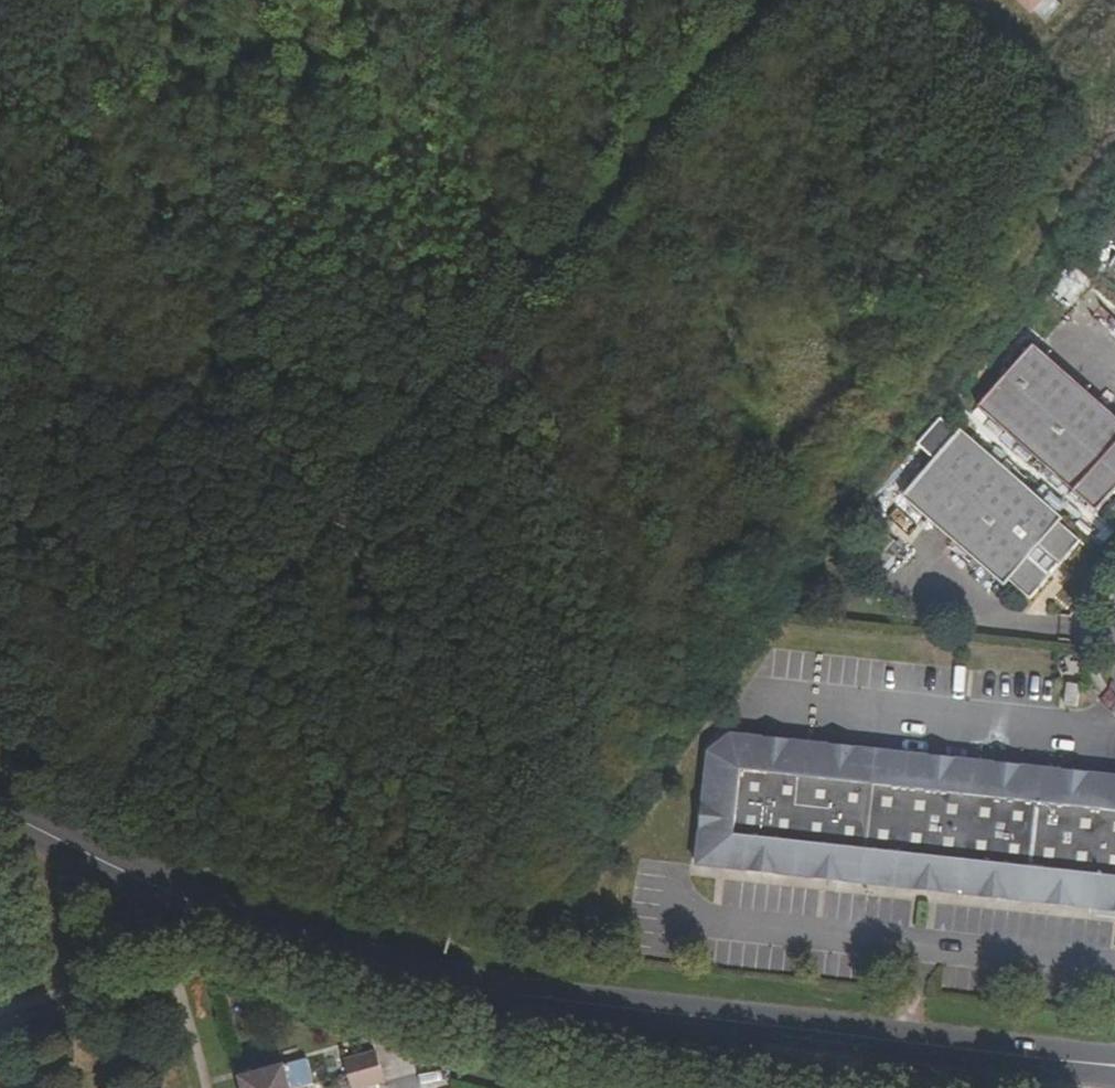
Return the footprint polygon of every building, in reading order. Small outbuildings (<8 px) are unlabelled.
[(1034,343),(979,407),(1098,511),(1114,492),(1114,415),(1034,343)] [(1064,517),(962,428),(902,496),(1004,585),(1008,581),(1029,599),(1081,541),(1060,522),(1064,517)] [(1065,683),(1063,705),(1076,706),(1078,685),(1065,683)] [(1114,911),(1114,777),(731,734),(728,754),(708,752),(696,865),(1114,911)] [(348,1074),(380,1065),(376,1049),(344,1057),(348,1074)] [(243,1087),(293,1087),(285,1063),(256,1071),(240,1075),(243,1087)] [(380,1065),(348,1074),(352,1087),(358,1087),(384,1080),(380,1065)]
